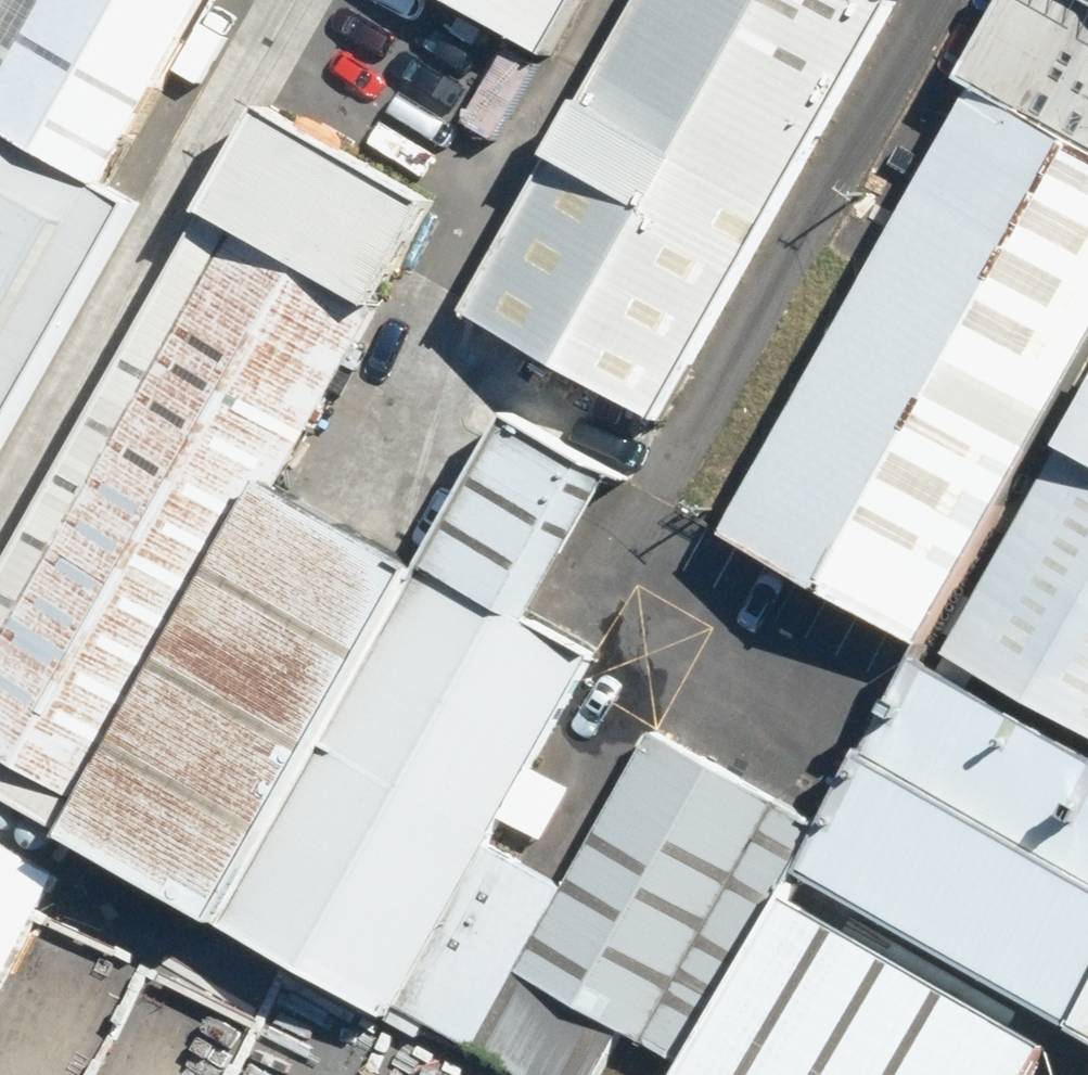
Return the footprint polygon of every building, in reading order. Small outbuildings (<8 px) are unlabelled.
[(0,89),(0,124),(115,189),(222,0),(51,0),(0,89)] [(549,56),(580,0),(448,0),(549,56)] [(659,420),(898,0),(641,0),(464,310),(659,420)] [(715,529),(923,647),(1087,357),(1087,0),(1017,0),(715,529)] [(83,842),(285,488),(441,213),(267,114),(0,583),(0,795),(83,842)] [(115,189),(0,124),(0,448),(140,203),(115,189)] [(943,649),(1087,731),(1087,394),(943,649)] [(396,1019),(403,1009),(494,845),(600,662),(536,625),(621,476),(518,418),(431,570),(229,924),(396,1019)] [(83,842),(229,924),(431,570),(285,488),(83,842)] [(920,664),(828,826),(800,875),(1062,1023),(1087,1038),(1087,759),(920,664)] [(691,1067),(800,875),(828,826),(658,730),(569,887),(520,972),(630,1033),(691,1067)] [(520,972),(569,887),(494,845),(403,1009),(524,1074),(608,1074),(630,1033),(520,972)] [(800,875),(691,1067),(686,1074),(1031,1074),(1062,1023),(800,875)]
